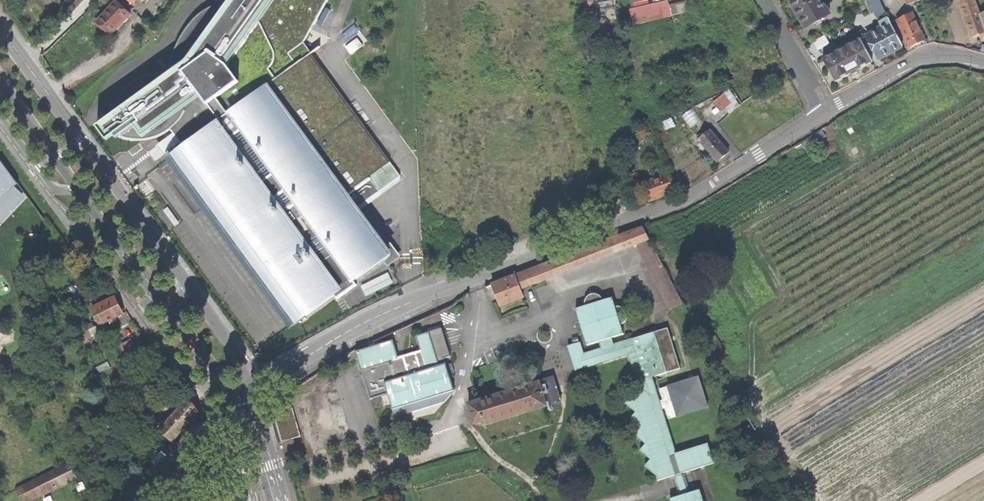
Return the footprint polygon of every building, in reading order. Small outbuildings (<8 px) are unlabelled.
[(289,54),(304,43),(328,0),(225,0),(222,5),(223,7),(215,12),(212,7),(202,12),(188,26),(182,35),(176,47),(170,65),(175,68),(171,77),(162,72),(142,77),(134,81),(127,88),(122,94),(107,120),(119,137),(134,140),(150,139),(164,134),(171,129),(174,134),(167,138),(170,143),(173,148),(180,142),(183,146),(176,152),(177,153),(170,157),(294,326),(300,321),(301,323),(307,319),(306,317),(335,296),(337,299),(357,285),(355,282),(386,259),(388,262),(397,256),(390,246),(387,249),(357,207),(400,176),(382,151),(371,158),(301,60),(296,64),(289,54)] [(830,14),(826,8),(825,9),(819,0),(789,0),(799,17),(805,28),(815,23),(817,26),(822,23),(820,20),(830,14)] [(878,18),(886,13),(880,0),(869,0),(878,18)] [(983,33),(983,27),(979,15),(974,1),(961,6),(972,38),(978,35),(983,33)] [(130,15),(117,2),(104,16),(95,8),(88,15),(97,23),(104,30),(111,36),(130,15)] [(677,13),(691,10),(689,2),(675,5),(677,13)] [(912,14),(898,21),(911,47),(918,44),(924,41),(919,29),(921,28),(919,24),(917,25),(912,14)] [(889,19),(880,24),(882,29),(867,37),(870,44),(868,46),(874,56),(876,55),(879,59),(890,53),(903,46),(889,19)] [(841,38),(856,30),(851,21),(836,30),(841,38)] [(855,72),(873,62),(860,40),(823,60),(828,69),(836,82),(855,72)] [(170,65),(162,72),(171,77),(175,68),(170,65)] [(725,108),(730,114),(740,105),(736,100),(725,108)] [(695,108),(684,115),(691,126),(702,120),(695,108)] [(164,134),(167,138),(174,134),(171,129),(164,134)] [(703,150),(706,148),(718,162),(724,157),(729,152),(710,130),(701,138),(699,135),(697,137),(699,140),(702,144),(700,146),(703,150)] [(173,148),(176,152),(183,146),(180,142),(173,148)] [(20,192),(13,185),(16,182),(2,163),(0,164),(0,212),(20,192)] [(642,183),(649,200),(662,196),(676,191),(667,167),(660,169),(662,176),(642,183)] [(637,244),(649,239),(643,227),(610,239),(515,275),(520,289),(637,244)] [(683,303),(649,239),(637,244),(671,310),(683,303)] [(524,297),(520,289),(515,275),(492,284),(501,306),(524,297)] [(65,291),(73,300),(79,294),(71,286),(65,291)] [(73,300),(65,291),(57,299),(65,307),(73,300)] [(599,347),(582,352),(578,340),(566,344),(574,369),(626,352),(638,385),(624,401),(635,410),(629,416),(640,426),(634,432),(644,441),(639,448),(649,457),(644,464),(654,472),(655,479),(674,473),(680,493),(669,497),(670,500),(702,500),(697,487),(686,491),(680,471),(713,461),(706,442),(679,451),(680,453),(675,454),(661,410),(665,408),(668,418),(676,415),(706,406),(696,374),(666,384),(666,385),(658,388),(662,398),(658,400),(650,375),(679,367),(666,326),(612,343),(610,336),(622,332),(619,323),(624,318),(625,311),(620,305),(613,305),(610,296),(601,299),(597,293),(589,293),(584,297),(583,304),(574,307),(585,343),(597,340),(599,347)] [(93,308),(101,324),(122,313),(118,304),(114,297),(93,308)] [(93,335),(99,332),(96,326),(90,329),(93,335)] [(84,339),(93,335),(90,329),(82,333),(84,339)] [(394,409),(454,391),(446,364),(445,365),(444,362),(443,359),(450,357),(442,329),(417,336),(421,351),(408,356),(399,359),(393,341),(357,352),(362,370),(392,361),(398,379),(386,383),(394,409)] [(104,338),(109,335),(106,330),(101,333),(104,338)] [(552,378),(536,383),(544,408),(559,403),(552,378)] [(544,408),(536,383),(468,403),(474,423),(483,421),(484,426),(544,408)] [(159,430),(172,441),(198,412),(193,405),(188,398),(159,430)] [(176,447),(187,457),(199,444),(210,432),(199,421),(176,447)] [(95,454),(100,463),(112,456),(107,447),(95,454)] [(84,458),(89,469),(100,463),(95,454),(95,453),(84,458)] [(142,469),(147,473),(156,465),(152,460),(142,469)] [(24,500),(25,500),(75,477),(69,464),(18,488),(24,500)] [(132,476),(133,479),(143,475),(141,471),(132,476)] [(147,478),(150,481),(156,476),(153,472),(147,478)] [(135,483),(145,477),(143,475),(133,479),(135,483)]
